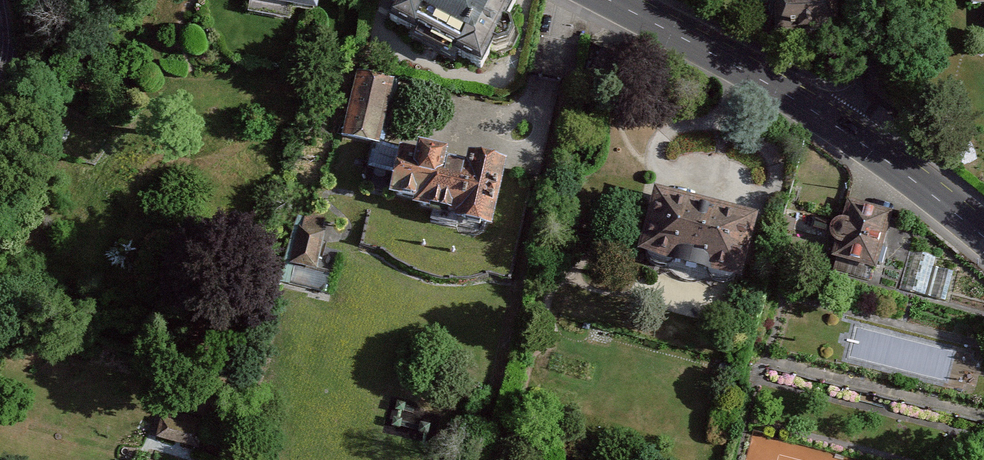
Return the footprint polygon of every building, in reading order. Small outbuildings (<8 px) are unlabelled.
[(321,0),(247,0),(318,13),(321,0)] [(521,0),(400,0),(387,24),(482,74),(521,0)] [(783,37),(847,34),(846,0),(782,0),(783,37)] [(379,142),(392,79),(359,72),(346,135),(379,142)] [(420,209),(446,215),(456,162),(458,153),(426,147),(424,154),(406,150),(397,198),(421,203),(420,209)] [(375,148),(371,168),(394,172),(397,152),(375,148)] [(473,165),(456,162),(446,215),(462,218),(461,225),(501,233),(515,164),(475,156),(473,165)] [(756,214),(652,186),(634,250),(739,278),(756,214)] [(878,270),(895,211),(849,199),(844,218),(840,218),(834,220),(831,226),(830,231),(832,238),(836,241),(832,257),(878,270)] [(315,271),(326,221),(299,215),(288,265),(315,271)] [(902,291),(951,303),(959,274),(936,268),(938,260),(912,253),(902,291)] [(162,409),(154,439),(197,451),(205,421),(162,409)]
